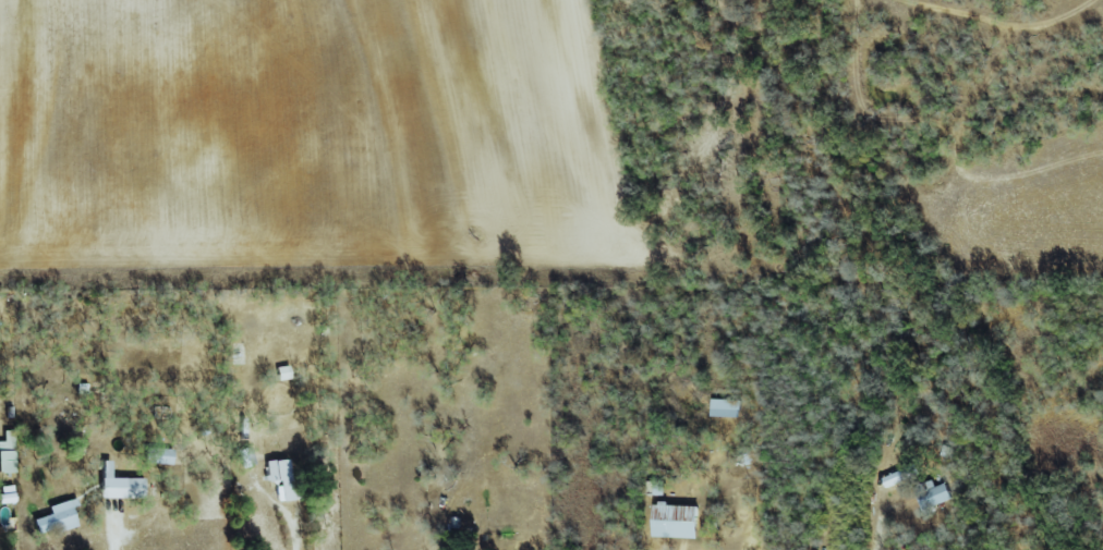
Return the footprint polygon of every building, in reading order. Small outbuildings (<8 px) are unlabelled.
[(278,380),(291,379),(289,365),(277,367),(278,380)] [(740,417),(740,399),(712,398),(712,416),(740,417)] [(15,430),(4,431),(4,442),(0,442),(0,473),(16,472),(15,430)] [(256,464),(251,446),(237,450),(242,468),(256,464)] [(173,464),(174,449),(147,448),(146,463),(173,464)] [(278,502),(295,499),(288,458),(265,462),(269,484),(275,483),(278,502)] [(145,478),(112,478),(112,460),(102,460),(103,499),(145,498),(145,478)] [(922,475),(918,465),(883,475),(886,485),(922,475)] [(923,512),(954,499),(947,482),(915,495),(923,512)] [(1,503),(14,503),(14,486),(1,486),(1,503)] [(78,526),(72,507),(78,506),(76,498),(49,506),(51,514),(34,519),(38,533),(63,526),(64,530),(78,526)] [(655,503),(654,537),(700,538),(701,505),(655,503)]
